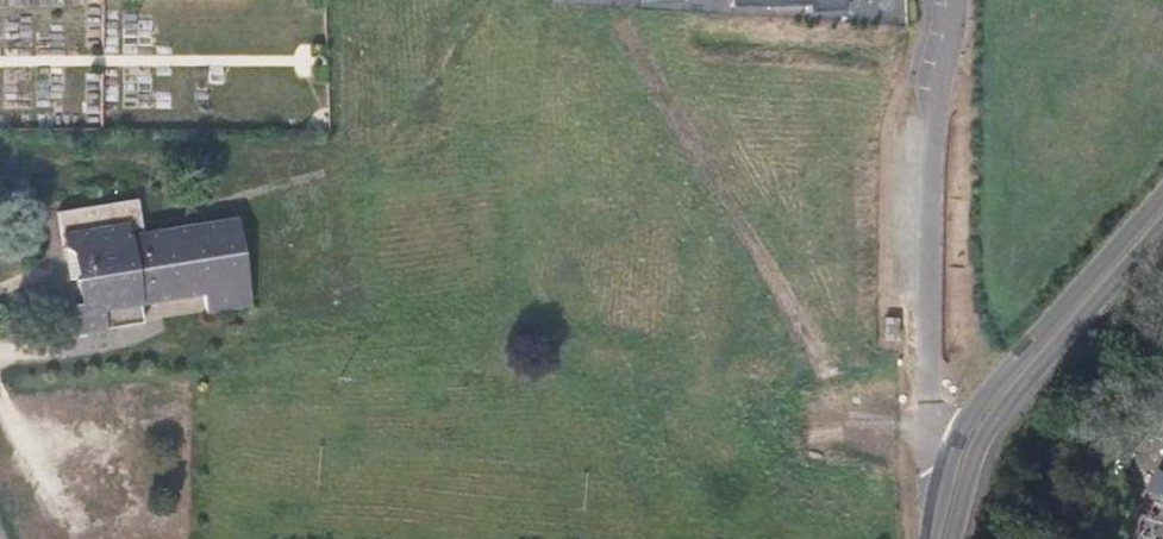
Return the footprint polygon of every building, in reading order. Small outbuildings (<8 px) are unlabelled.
[(732,8),(786,10),(846,9),(846,0),(732,0),(732,8)] [(139,198),(57,211),(78,337),(147,325),(143,305),(208,294),(211,313),(251,306),(237,222),(146,237),(139,198)] [(896,338),(896,316),(883,316),(883,339),(896,338)] [(813,435),(844,433),(843,422),(812,423),(813,435)]
